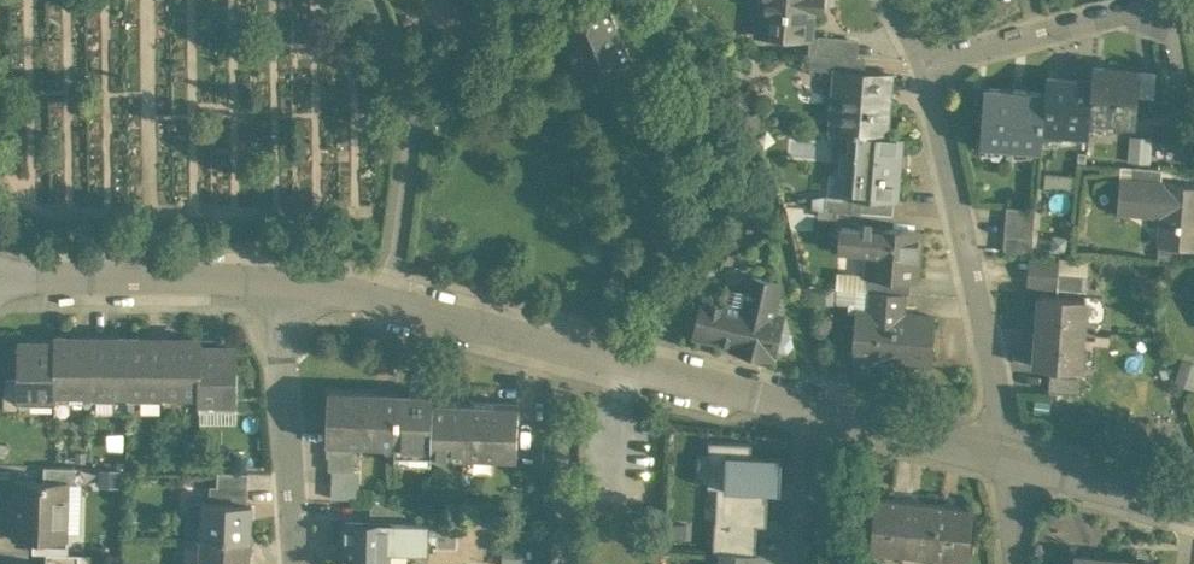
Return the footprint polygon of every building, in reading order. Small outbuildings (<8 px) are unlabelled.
[(765,34),(812,38),(815,0),(768,0),(765,34)] [(1027,10),(1038,7),(1036,0),(1024,0),(1027,10)] [(605,1),(559,21),(573,54),(586,84),(632,63),(605,1)] [(847,38),(819,35),(817,52),(846,54),(847,38)] [(867,39),(847,38),(846,54),(845,68),(865,70),(867,39)] [(817,52),(804,51),(803,65),(836,68),(845,68),(846,54),(817,52)] [(1140,69),(1092,65),(1091,80),(1092,80),(1089,117),(1090,117),(1136,120),(1140,69)] [(845,68),(836,68),(834,87),(842,88),(838,131),(848,132),(886,135),(887,133),(885,133),(888,101),(889,101),(892,72),(865,70),(845,68)] [(1091,80),(1046,76),(1045,90),(1042,127),(1088,131),(1090,117),(1089,117),(1092,80),(1091,80)] [(1045,90),(984,85),(980,143),(1040,148),(1042,127),(1045,90)] [(886,135),(848,132),(844,195),(861,196),(894,198),(898,199),(903,136),(886,135)] [(1127,158),(1150,159),(1151,134),(1129,132),(1127,158)] [(1120,178),(1117,212),(1119,212),(1119,207),(1165,211),(1163,243),(1158,243),(1158,244),(1193,247),(1193,184),(1120,178)] [(894,198),(861,196),(860,210),(893,213),(894,198)] [(1035,208),(1006,205),(1004,234),(1033,237),(1035,208)] [(920,230),(872,226),(872,227),(841,225),(839,248),(870,251),(868,274),(911,277),(916,278),(920,230)] [(1033,237),(1004,234),(1003,249),(1033,251),(1033,237)] [(1033,251),(1029,283),(1058,286),(1059,271),(1061,254),(1033,251)] [(1087,274),(1059,271),(1058,286),(1086,289),(1087,274)] [(837,286),(839,286),(867,288),(868,274),(838,272),(837,286)] [(743,306),(703,296),(694,334),(716,339),(716,338),(733,342),(732,346),(772,355),(775,343),(787,346),(793,340),(790,332),(779,329),(782,315),(772,313),(780,281),(751,274),(743,306)] [(911,277),(868,274),(867,288),(872,289),(903,291),(910,292),(911,277)] [(855,310),(872,311),(872,303),(871,302),(872,289),(867,288),(839,286),(837,309),(855,310)] [(903,291),(872,289),(871,302),(872,303),(901,305),(903,291)] [(1085,297),(1041,293),(1038,329),(1082,332),(1085,297)] [(901,305),(872,303),(872,311),(855,310),(852,355),(909,359),(908,361),(932,363),(936,315),(912,313),(912,315),(900,314),(901,305)] [(1082,332),(1038,329),(1035,364),(1079,368),(1082,332)] [(92,337),(55,337),(55,342),(56,342),(56,394),(57,394),(68,394),(68,397),(92,398),(92,337)] [(129,337),(92,337),(92,398),(116,398),(116,394),(127,394),(127,398),(128,398),(129,337)] [(165,338),(129,337),(128,398),(129,398),(129,394),(140,394),(140,398),(164,398),(165,338)] [(202,338),(165,338),(164,398),(188,398),(188,395),(199,395),(200,395),(201,345),(202,345),(202,338)] [(55,342),(19,341),(18,398),(32,398),(31,402),(57,402),(57,394),(56,394),(56,342),(55,342)] [(202,345),(201,345),(200,395),(199,395),(199,406),(224,406),(225,402),(237,402),(238,345),(222,345),(202,345)] [(1079,376),(1050,374),(1049,388),(1078,391),(1079,376)] [(397,391),(328,388),(326,441),(327,441),(354,442),(395,443),(397,391)] [(434,392),(397,391),(395,443),(394,452),(431,453),(432,400),(433,400),(434,392)] [(433,400),(432,400),(431,453),(517,456),(519,403),(433,400)] [(726,453),(751,454),(751,441),(709,440),(709,454),(724,455),(721,519),(721,522),(757,523),(767,524),(768,497),(765,497),(765,488),(724,486),(726,453)] [(354,442),(327,441),(326,456),(329,456),(328,469),(332,469),(331,497),(359,497),(360,470),(354,469),(354,442)] [(751,454),(726,453),(724,486),(765,488),(780,489),(782,456),(751,454)] [(716,520),(721,519),(724,455),(709,454),(708,485),(717,486),(716,520)] [(75,466),(44,465),(43,479),(68,480),(68,482),(74,482),(75,466)] [(248,472),(218,470),(217,485),(247,487),(248,472)] [(43,479),(15,479),(15,480),(16,480),(15,535),(14,535),(13,537),(66,538),(67,536),(65,536),(67,482),(68,482),(68,480),(43,479)] [(247,487),(217,485),(211,484),(210,501),(246,503),(247,487)] [(909,498),(876,495),(870,555),(872,555),(873,548),(903,551),(902,558),(903,558),(909,498)] [(940,501),(909,498),(903,558),(904,558),(905,551),(934,554),(933,561),(934,561),(940,501)] [(402,501),(370,500),(370,517),(402,518),(402,501)] [(210,501),(202,501),(200,537),(249,539),(250,538),(251,517),(250,517),(251,505),(251,503),(246,503),(210,501)] [(940,501),(934,561),(935,561),(935,554),(965,557),(965,563),(967,563),(973,504),(940,501)] [(756,554),(757,523),(721,522),(721,519),(716,520),(715,520),(713,551),(722,552),(756,554)] [(345,520),(344,563),(390,563),(391,521),(345,520)] [(200,537),(199,563),(249,563),(249,552),(249,539),(200,537)] [(504,548),(503,563),(521,563),(522,548),(504,548)] [(46,552),(46,563),(79,563),(79,553),(46,552)] [(762,556),(761,554),(756,554),(722,552),(721,563),(762,563),(762,556)] [(1074,552),(1073,563),(1121,563),(1122,557),(1074,552)]
